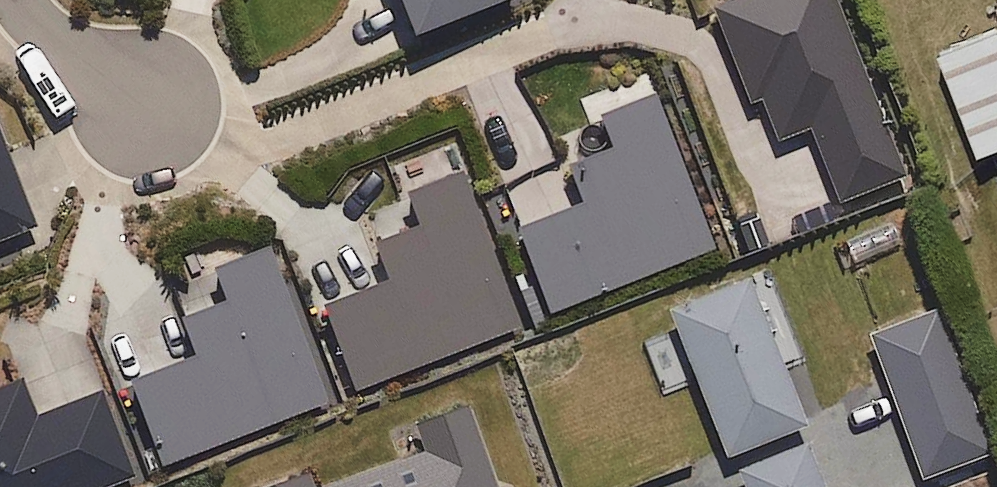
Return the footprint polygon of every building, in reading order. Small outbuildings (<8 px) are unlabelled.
[(502,0),(398,0),(411,35),(502,0)] [(903,177),(834,0),(736,0),(710,10),(746,102),(759,97),(774,138),(808,125),(838,202),(903,177)] [(996,155),(996,38),(948,56),(988,158),(996,155)] [(566,169),(580,204),(514,230),(547,315),(713,249),(652,97),(598,119),(611,151),(566,169)] [(34,228),(0,141),(0,241),(34,228)] [(354,391),(518,328),(459,174),(358,212),(385,283),(322,307),(354,391)] [(159,467),(325,403),(266,249),(167,288),(194,357),(127,383),(159,467)] [(726,458),(804,426),(747,283),(668,315),(726,458)] [(0,389),(0,486),(106,486),(132,477),(100,393),(31,420),(16,383),(0,389)] [(509,480),(494,485),(466,408),(413,427),(423,453),(328,486),(511,486),(509,480)] [(805,446),(737,473),(743,486),(822,486),(805,446)] [(307,475),(273,486),(312,486),(307,475)]
